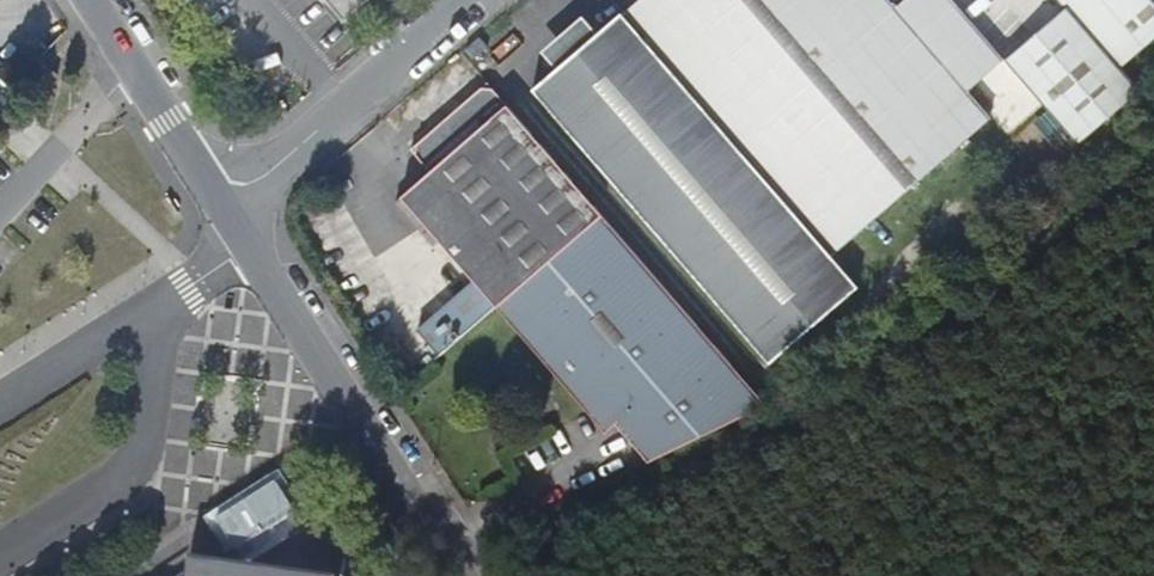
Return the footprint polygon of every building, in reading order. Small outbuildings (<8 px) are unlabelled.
[(346,22),(371,0),(327,0),(346,22)] [(534,90),(771,361),(868,283),(839,249),(995,115),(972,88),(1006,58),(1005,57),(956,0),(904,0),(898,5),(893,0),(639,0),(534,90)] [(1005,57),(1006,58),(1035,91),(1079,142),(1141,89),(1123,68),(1153,42),(1153,0),(1057,0),(1063,8),(1005,57)] [(476,59),(491,46),(483,38),(469,51),(476,59)] [(15,89),(0,75),(0,105),(15,89)] [(604,215),(488,81),(412,148),(432,170),(402,196),(500,306),(604,215)] [(728,357),(604,215),(500,306),(548,361),(558,352),(619,422),(634,438),(728,357)] [(619,422),(558,352),(548,361),(609,430),(619,422)] [(653,460),(768,402),(728,357),(634,438),(653,460)] [(199,559),(197,575),(324,575),(199,559)]
